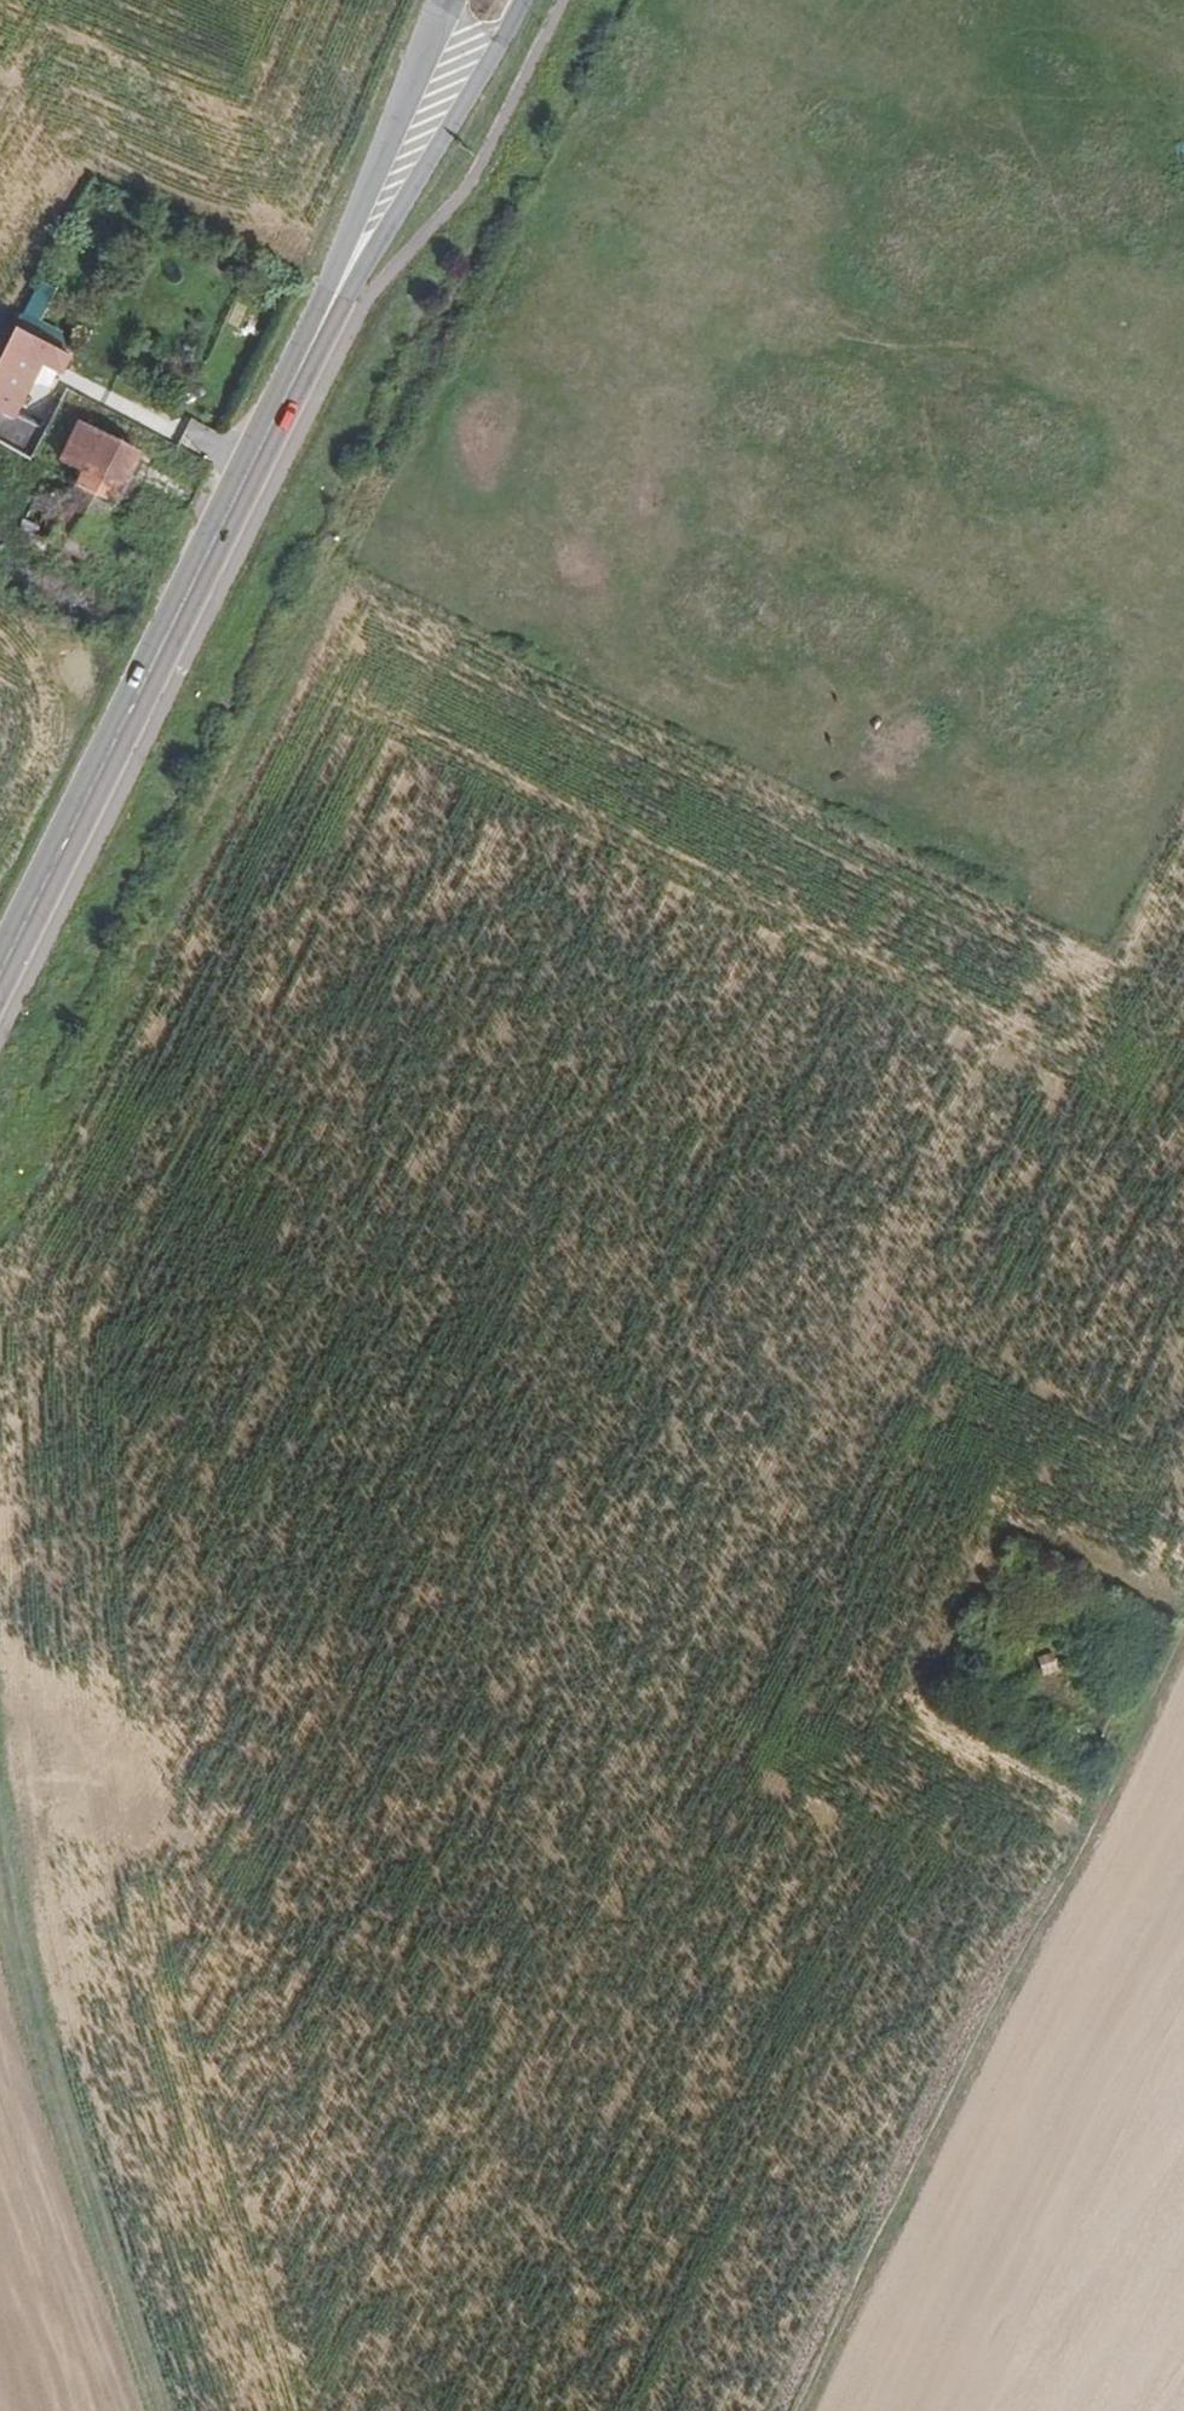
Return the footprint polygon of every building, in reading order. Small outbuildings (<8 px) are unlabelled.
[(38,279),(19,315),(34,323),(53,286),(38,279)] [(30,461),(45,432),(11,414),(37,359),(59,371),(67,355),(15,329),(0,359),(0,445),(30,461)] [(77,485),(111,503),(137,453),(80,423),(66,451),(73,454),(68,464),(81,471),(74,484),(77,485)] [(73,454),(66,451),(62,460),(68,464),(73,454)] [(82,559),(111,503),(77,485),(70,497),(42,483),(20,527),(82,559)]
